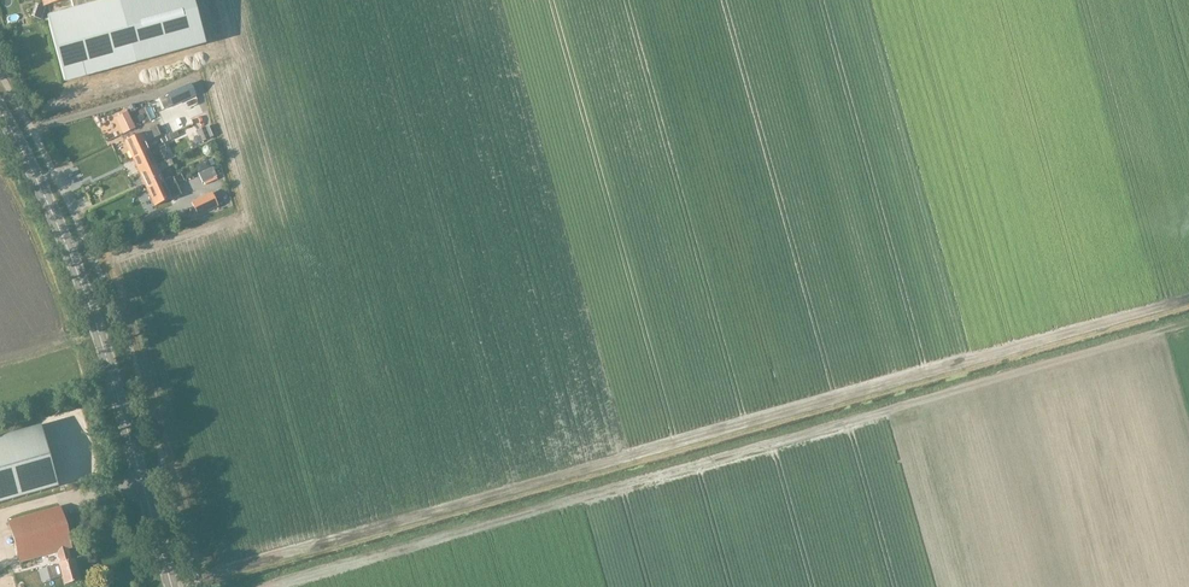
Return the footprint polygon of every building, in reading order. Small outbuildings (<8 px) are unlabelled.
[(47,20),(66,90),(126,73),(107,3),(84,10),(81,0),(71,0),(75,12),(47,20)] [(203,40),(192,0),(118,0),(134,59),(203,40)] [(195,89),(192,90),(189,84),(167,94),(172,105),(197,94),(195,89)] [(115,118),(123,134),(135,129),(127,112),(115,118)] [(124,142),(131,158),(149,150),(163,143),(156,127),(124,142)] [(195,144),(208,139),(204,127),(197,130),(199,136),(192,138),(195,144)] [(139,174),(156,166),(151,156),(166,149),(163,143),(149,150),(131,158),(139,174)] [(146,190),(163,182),(158,172),(173,165),(170,159),(156,166),(139,174),(146,190)] [(202,182),(216,176),(212,167),(197,174),(202,182)] [(216,176),(202,182),(206,191),(220,185),(216,176)] [(146,190),(154,206),(169,199),(169,200),(180,195),(173,178),(163,182),(146,190)] [(36,426),(0,437),(0,503),(54,487),(36,426)] [(59,506),(7,521),(19,563),(57,552),(60,563),(46,567),(50,580),(62,577),(64,585),(79,581),(73,560),(71,560),(67,549),(71,548),(59,506)]
